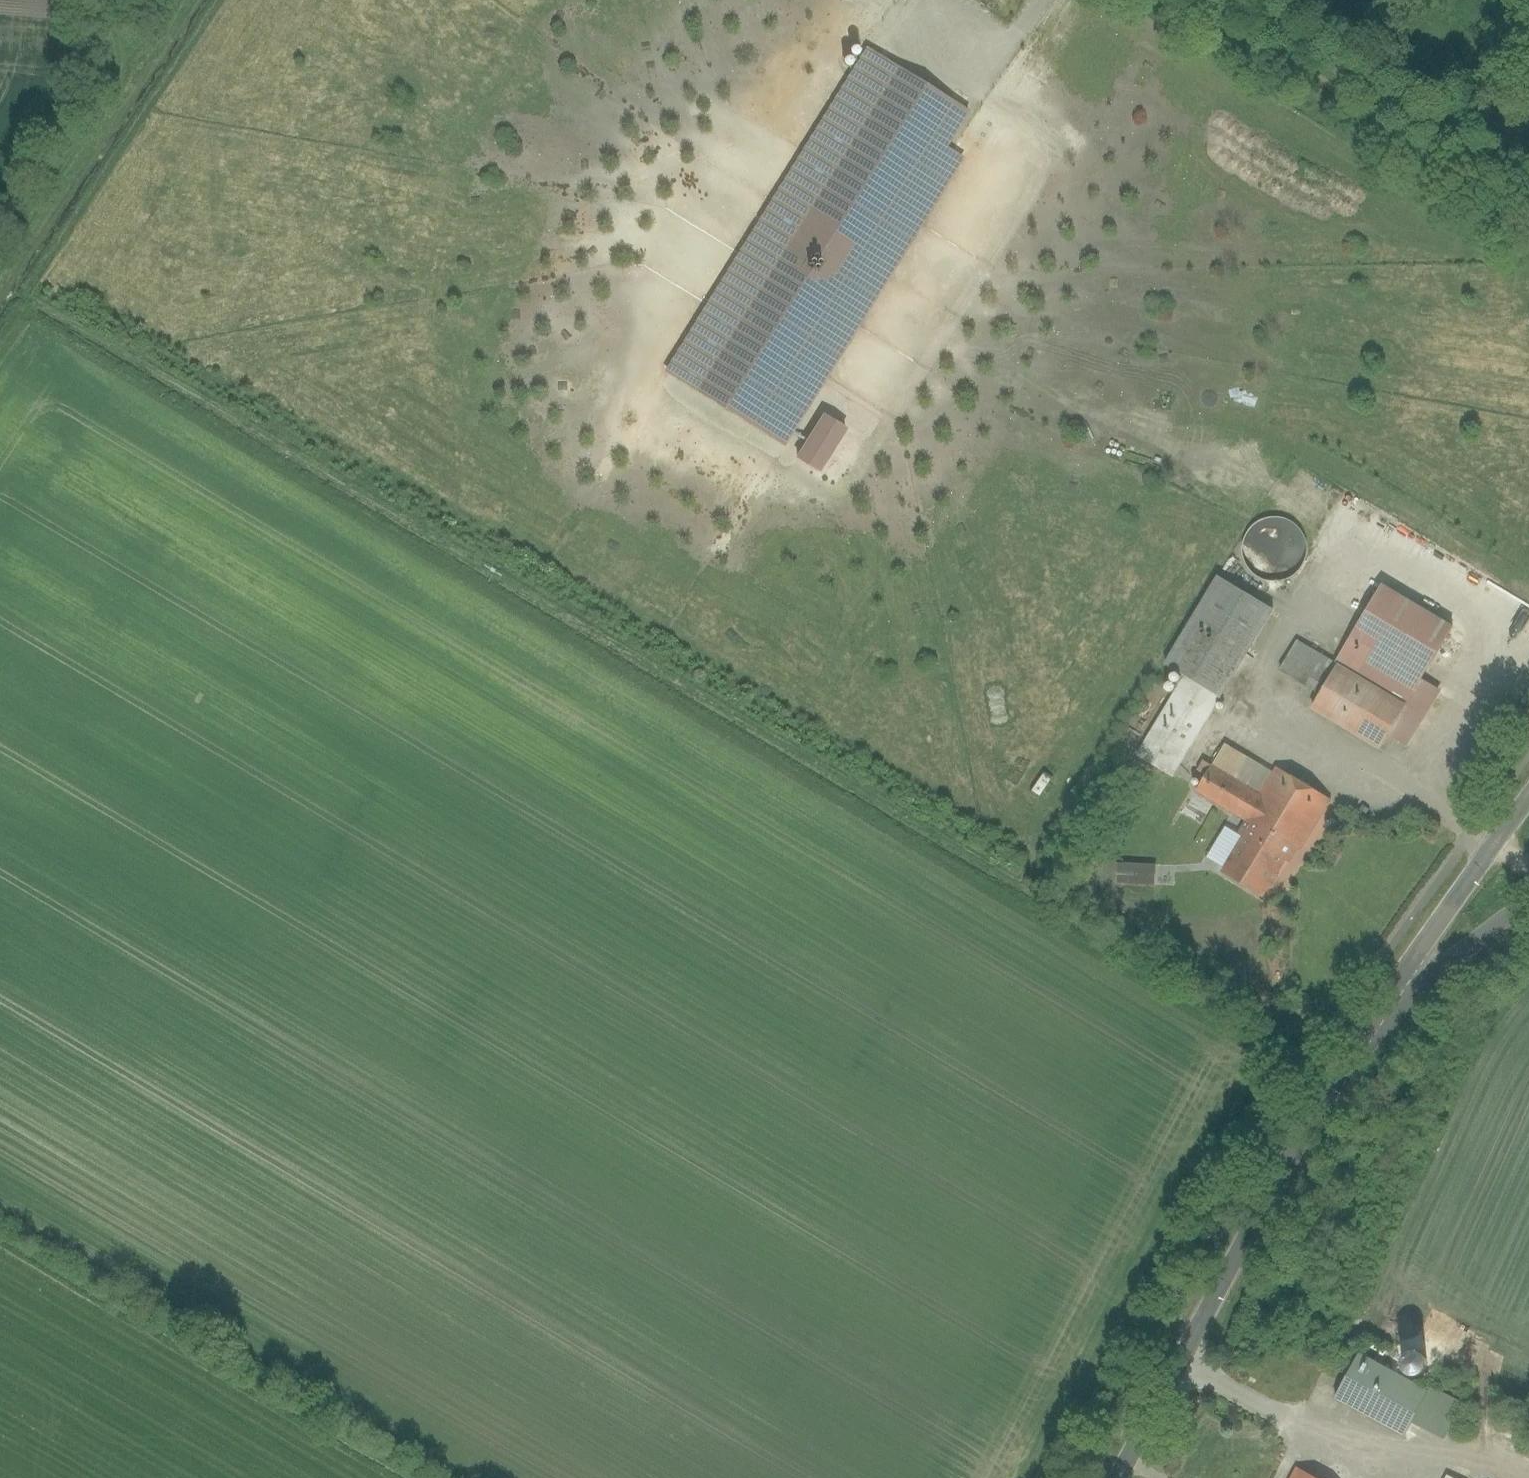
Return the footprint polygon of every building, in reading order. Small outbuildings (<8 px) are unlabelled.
[(867,47),(670,365),(776,431),(973,113),(867,47)] [(821,412),(794,457),(819,472),(847,427),(821,412)] [(1186,669),(1224,692),(1274,609),(1221,577),(1172,660),(1186,669)] [(1314,698),(1383,741),(1456,625),(1387,583),(1314,698)] [(1299,638),(1280,667),(1317,689),(1335,660),(1299,638)] [(1224,692),(1186,669),(1136,752),(1175,775),(1224,692)] [(1254,817),(1266,797),(1209,763),(1198,783),(1254,817)] [(1254,817),(1226,864),(1281,897),(1338,802),(1283,770),(1266,797),(1254,817)] [(1158,882),(1158,861),(1118,860),(1118,882),(1158,882)] [(1361,1353),(1339,1391),(1405,1428),(1426,1389),(1361,1353)] [(1300,1470),(1296,1477),(1316,1477),(1300,1470)]
